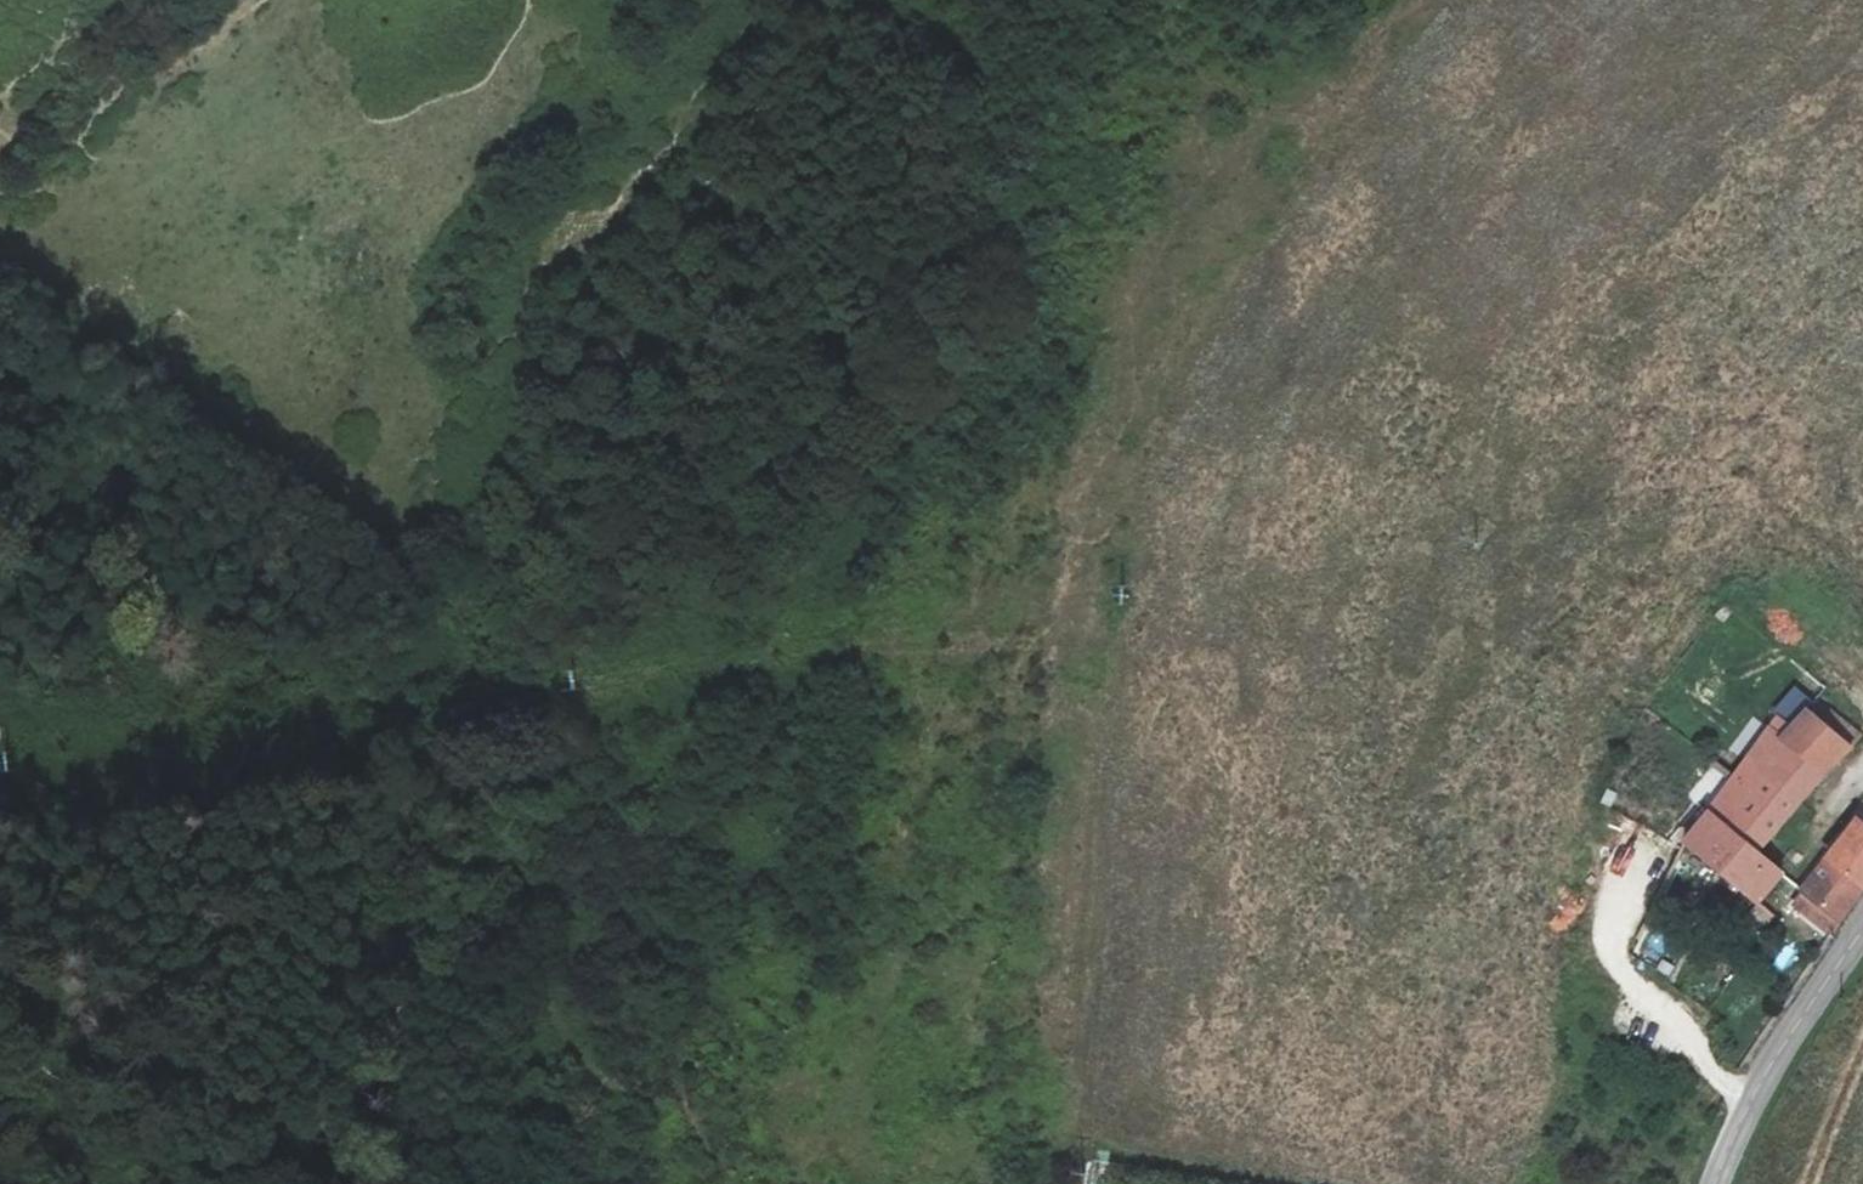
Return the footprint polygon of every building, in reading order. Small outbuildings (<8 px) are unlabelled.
[(1787,721),(1809,702),(1797,688),(1775,707),(1787,721)] [(1751,902),(1777,876),(1756,854),(1857,733),(1828,706),(1818,718),(1807,710),(1788,728),(1776,718),(1700,820),(1691,839),(1694,842),(1751,902)] [(1714,762),(1691,791),(1706,803),(1729,774),(1714,762)] [(1862,888),(1862,831),(1853,824),(1798,900),(1835,925),(1862,888)]
